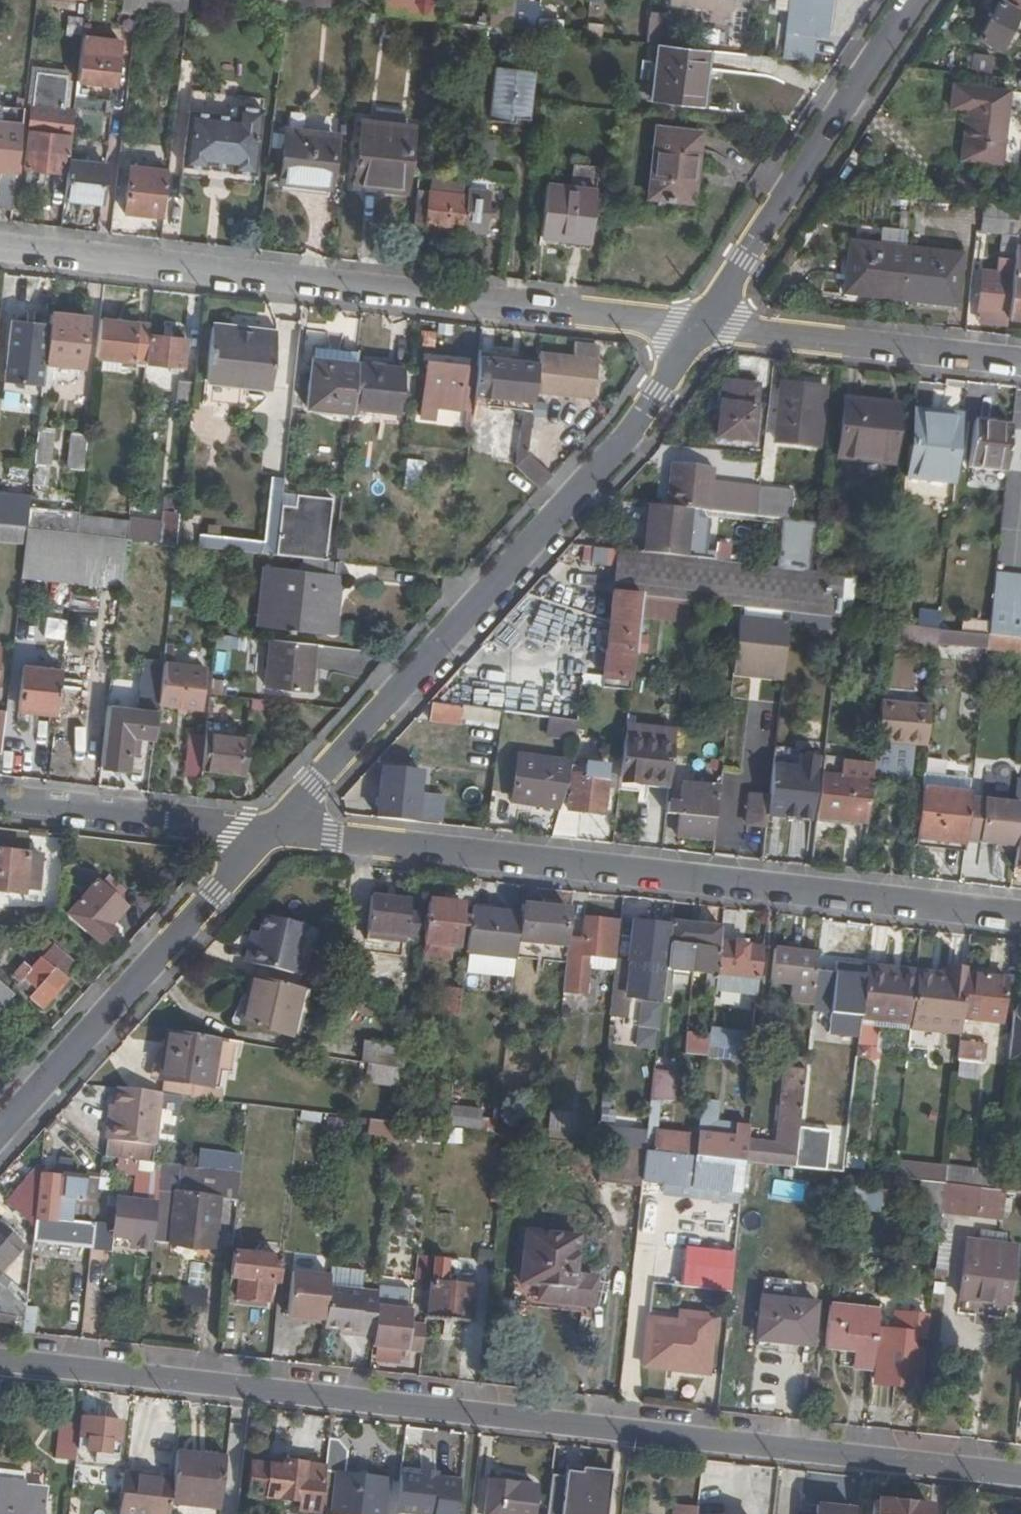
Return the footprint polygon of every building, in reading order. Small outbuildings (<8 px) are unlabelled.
[(135,11),(136,5),(137,0),(123,0),(122,9),(135,11)] [(136,5),(187,11),(188,6),(188,0),(137,0),(136,5)] [(288,5),(338,10),(339,0),(288,0),(288,5)] [(436,21),(437,6),(430,5),(431,0),(413,0),(413,3),(386,1),(385,15),(436,21)] [(734,0),(671,0),(670,7),(732,14),(732,9),(734,0)] [(752,0),(734,0),(732,9),(751,12),(752,0)] [(774,10),(787,12),(789,0),(776,0),(774,10)] [(828,0),(789,0),(787,12),(782,59),(810,62),(812,36),(824,37),(828,0)] [(1020,0),(1002,0),(979,41),(999,51),(1013,25),(1020,29),(1020,1),(1020,0)] [(490,27),(514,30),(516,4),(493,1),(490,27)] [(514,30),(536,32),(538,20),(540,2),(533,2),(533,5),(516,4),(514,30)] [(60,33),(60,20),(49,20),(48,32),(60,33)] [(553,34),(560,35),(561,22),(538,20),(536,32),(553,34)] [(484,46),(485,42),(487,27),(436,21),(433,47),(460,51),(461,44),(484,46)] [(91,26),(83,26),(77,82),(116,86),(120,42),(90,38),(91,26)] [(512,44),(514,30),(490,27),(487,27),(485,42),(512,44)] [(657,28),(648,27),(647,44),(653,44),(655,45),(657,28)] [(702,28),(700,41),(718,44),(720,31),(702,28)] [(655,45),(653,44),(646,103),(653,103),(659,45),(655,45)] [(653,103),(700,108),(707,50),(659,45),(653,103)] [(711,72),(712,51),(707,50),(700,108),(709,109),(713,73),(711,72)] [(1001,162),(1007,89),(951,85),(950,109),(962,110),(959,159),(1001,162)] [(532,93),(495,88),(488,140),(512,143),(513,134),(526,136),(532,93)] [(23,110),(0,108),(0,171),(16,173),(21,131),(23,110)] [(237,117),(189,111),(183,167),(206,170),(207,166),(232,169),(232,173),(255,175),(261,111),(238,108),(237,117)] [(410,129),(363,124),(359,159),(356,160),(355,166),(358,168),(356,182),(382,185),(384,189),(386,190),(403,191),(410,129)] [(694,186),(701,133),(656,129),(646,209),(696,214),(699,186),(694,186)] [(65,155),(68,156),(70,138),(29,134),(25,171),(62,175),(65,155)] [(329,188),(335,141),(285,135),(279,182),(282,182),(326,188),(329,188)] [(106,167),(71,163),(66,200),(102,204),(106,167)] [(125,215),(163,219),(168,172),(131,168),(125,215)] [(417,192),(413,228),(463,233),(463,232),(469,180),(434,176),(432,193),(417,192)] [(469,180),(463,232),(486,234),(488,217),(498,218),(499,210),(489,208),(492,179),(469,176),(469,180)] [(326,188),(282,182),(281,190),(325,196),(326,188)] [(382,185),(356,182),(355,190),(386,193),(386,190),(384,189),(382,185)] [(541,239),(561,241),(561,234),(590,236),(594,191),(547,186),(541,239)] [(980,232),(1004,235),(1018,237),(1020,213),(1020,211),(983,208),(980,232)] [(561,234),(561,241),(589,243),(590,236),(561,234)] [(982,312),(1009,315),(1017,245),(1018,237),(1004,235),(999,273),(984,271),(979,312),(982,312)] [(866,296),(900,299),(907,241),(902,241),(901,248),(850,242),(845,280),(867,282),(866,296)] [(907,241),(900,299),(935,303),(936,290),(959,292),(963,254),(911,249),(911,242),(907,241)] [(1009,319),(1020,320),(1020,246),(1017,245),(1009,315),(1009,319)] [(843,293),(866,296),(867,282),(845,280),(843,293)] [(936,290),(935,303),(957,306),(959,292),(936,290)] [(1009,315),(982,312),(981,324),(1008,327),(1009,319),(1009,315)] [(89,318),(52,315),(48,352),(46,364),(83,369),(89,318)] [(151,335),(152,323),(101,318),(97,355),(103,356),(102,369),(122,371),(123,359),(148,361),(151,335)] [(208,382),(271,389),(278,321),(256,318),(256,323),(227,320),(226,329),(213,328),(208,382)] [(46,364),(48,352),(45,351),(48,323),(13,320),(10,347),(22,348),(18,382),(44,386),(46,364)] [(188,339),(151,335),(148,361),(147,364),(173,366),(172,373),(178,373),(179,367),(185,367),(188,339)] [(358,364),(359,353),(315,348),(309,408),(352,414),(353,405),(358,364)] [(595,359),(539,354),(538,364),(535,391),(592,397),(595,359)] [(542,489),(553,477),(537,462),(528,454),(530,438),(535,391),(538,364),(480,358),(476,396),(525,401),(524,411),(518,465),(542,489)] [(462,409),(467,365),(429,360),(422,419),(436,420),(438,406),(462,409)] [(405,369),(358,364),(353,405),(401,410),(405,369)] [(192,408),(195,383),(180,381),(177,406),(192,408)] [(758,385),(740,383),(723,382),(717,439),(751,443),(758,385)] [(781,383),(776,422),(814,427),(816,413),(823,414),(825,401),(818,401),(819,387),(781,383)] [(818,401),(825,401),(826,388),(819,387),(818,401)] [(525,401),(476,396),(475,406),(524,411),(525,401)] [(894,463),(900,406),(846,401),(840,457),(894,463)] [(959,480),(966,420),(914,414),(907,475),(959,480)] [(1009,471),(1014,426),(976,421),(971,466),(1009,471)] [(39,431),(35,467),(52,469),(56,433),(39,431)] [(68,470),(84,472),(88,437),(71,435),(68,470)] [(528,454),(537,462),(539,439),(530,438),(528,454)] [(752,453),(760,454),(761,443),(753,442),(752,453)] [(407,463),(404,491),(419,492),(422,461),(434,463),(434,454),(419,453),(418,464),(407,463)] [(667,506),(691,509),(702,510),(707,511),(712,470),(672,465),(667,506)] [(33,485),(50,487),(52,469),(35,467),(33,485)] [(278,545),(285,478),(271,476),(264,540),(219,535),(209,534),(200,533),(199,546),(228,549),(276,555),(278,545)] [(755,516),(758,490),(726,487),(723,512),(755,516)] [(755,516),(788,519),(790,493),(758,490),(755,516)] [(327,558),(333,498),(312,495),(306,548),(305,557),(327,558)] [(650,505),(645,504),(641,551),(645,551),(650,505)] [(667,506),(650,505),(645,551),(684,556),(691,509),(667,506)] [(28,527),(78,532),(80,516),(80,513),(31,507),(28,527)] [(128,538),(177,543),(181,508),(165,507),(164,518),(130,514),(129,520),(128,538)] [(691,509),(684,556),(696,557),(702,510),(691,509)] [(80,516),(78,532),(128,538),(129,520),(80,516)] [(26,544),(28,527),(21,527),(0,525),(0,541),(26,544)] [(209,534),(219,535),(219,526),(210,526),(209,534)] [(23,576),(73,582),(78,532),(28,527),(26,544),(23,576)] [(78,532),(73,582),(122,588),(128,538),(78,532)] [(306,548),(278,545),(276,555),(304,558),(305,557),(306,548)] [(641,551),(621,549),(616,592),(642,595),(690,601),(741,607),(792,612),(842,617),(846,574),(820,571),(696,557),(684,556),(645,551),(641,551)] [(258,627),(336,635),(341,576),(337,576),(339,562),(336,562),(304,558),(302,572),(265,567),(258,627)] [(996,572),(990,635),(1020,638),(1020,575),(996,572)] [(642,595),(616,592),(605,684),(632,687),(640,615),(642,595)] [(690,601),(642,595),(640,615),(688,621),(690,601)] [(791,621),(792,612),(741,607),(740,617),(770,619),(791,621)] [(922,614),(921,626),(941,629),(943,617),(922,614)] [(767,649),(770,619),(740,617),(734,672),(747,673),(750,648),(753,648),(767,649)] [(990,644),(990,635),(941,629),(940,638),(990,644)] [(989,649),(1020,652),(1020,638),(990,635),(990,644),(989,649)] [(312,693),(316,646),(275,642),(270,688),(312,693)] [(163,667),(159,705),(202,710),(206,667),(173,664),(174,645),(166,645),(163,667)] [(767,649),(753,648),(752,661),(772,663),(773,650),(767,649)] [(782,695),(787,651),(773,650),(772,663),(770,677),(778,677),(777,694),(782,695)] [(109,707),(102,767),(129,770),(131,752),(132,737),(140,737),(156,739),(159,705),(163,667),(143,665),(140,691),(144,692),(143,711),(109,707)] [(56,711),(60,670),(25,667),(20,707),(56,711)] [(212,693),(227,694),(228,684),(213,682),(212,693)] [(771,700),(772,686),(743,684),(742,697),(771,700)] [(501,709),(431,702),(429,721),(499,727),(501,709)] [(896,704),(881,703),(878,732),(921,737),(925,708),(896,704)] [(745,704),(744,739),(773,740),(774,705),(745,704)] [(929,738),(932,709),(925,708),(921,737),(929,738)] [(548,733),(576,736),(578,718),(550,715),(548,733)] [(672,740),(627,734),(626,741),(671,747),(672,740)] [(190,771),(203,772),(207,738),(193,736),(190,771)] [(132,737),(131,752),(139,753),(140,737),(132,737)] [(207,738),(203,772),(245,775),(249,742),(207,738)] [(626,741),(622,781),(642,783),(642,778),(671,781),(674,747),(671,747),(626,741)] [(514,803),(561,808),(571,776),(573,762),(519,756),(514,803)] [(561,808),(552,835),(579,838),(581,810),(604,813),(609,765),(585,762),(584,777),(573,776),(570,809),(561,808)] [(377,796),(374,816),(415,821),(420,771),(381,767),(377,796)] [(824,775),(820,818),(868,823),(872,781),(824,775)] [(622,781),(621,789),(647,791),(648,785),(670,788),(671,781),(642,778),(642,783),(622,781)] [(668,801),(667,813),(681,815),(679,836),(715,840),(718,815),(721,791),(721,787),(686,783),(683,803),(668,801)] [(923,787),(918,837),(968,842),(973,800),(974,793),(923,787)] [(489,821),(512,823),(514,793),(490,791),(489,821)] [(721,791),(718,815),(733,817),(736,793),(721,791)] [(750,823),(767,825),(770,796),(755,795),(750,823)] [(368,796),(366,815),(374,816),(377,796),(368,796)] [(968,842),(1016,847),(1019,825),(1020,808),(1020,805),(973,800),(968,842)] [(27,894),(26,898),(39,900),(44,855),(0,850),(0,890),(27,894)] [(476,878),(459,876),(455,904),(465,905),(473,906),(476,878)] [(101,882),(70,914),(103,945),(117,930),(112,925),(129,908),(101,882)] [(410,938),(414,899),(374,895),(370,932),(410,938)] [(471,925),(472,915),(465,914),(465,905),(455,904),(422,900),(419,937),(448,941),(447,946),(461,947),(463,925),(471,925)] [(570,909),(523,904),(522,914),(519,939),(566,945),(570,909)] [(522,914),(473,908),(472,915),(471,925),(468,948),(518,953),(519,939),(522,914)] [(263,914),(259,932),(256,946),(248,944),(244,961),(293,972),(304,924),(263,914)] [(695,924),(702,925),(704,915),(696,914),(695,924)] [(584,934),(570,933),(564,987),(590,989),(593,963),(614,965),(619,920),(586,916),(584,934)] [(822,970),(818,970),(817,985),(839,988),(841,974),(837,970),(842,922),(827,920),(822,970)] [(674,921),(668,969),(690,972),(695,924),(690,923),(674,921)] [(871,950),(874,922),(858,921),(855,949),(871,950)] [(697,972),(702,925),(695,924),(690,972),(697,972)] [(664,965),(667,929),(632,925),(629,961),(664,965)] [(721,941),(723,927),(702,925),(697,972),(711,974),(710,987),(716,988),(721,941)] [(736,929),(723,927),(721,941),(736,942),(736,929)] [(256,946),(259,932),(251,930),(248,944),(256,946)] [(45,952),(53,943),(48,939),(40,948),(45,952)] [(736,942),(721,941),(716,988),(716,990),(760,995),(766,946),(736,942)] [(79,966),(53,943),(45,952),(31,969),(22,963),(11,976),(29,995),(28,996),(42,1007),(79,966)] [(818,970),(820,952),(779,947),(775,981),(794,983),(792,1001),(815,1004),(817,985),(818,970)] [(892,975),(892,967),(870,964),(863,1015),(914,1021),(919,978),(892,975)] [(919,972),(920,970),(892,967),(892,975),(919,978),(919,972)] [(965,1017),(969,974),(949,972),(949,975),(948,981),(919,978),(914,1021),(914,1023),(945,1028),(945,1021),(964,1023),(965,1017)] [(949,975),(919,972),(919,978),(948,981),(949,975)] [(1010,978),(969,974),(965,1017),(1006,1021),(1010,978)] [(299,987),(253,976),(243,1021),(288,1033),(299,987)] [(359,982),(353,1000),(366,1003),(372,985),(359,982)] [(11,994),(0,983),(0,1005),(11,994)] [(372,985),(366,1003),(399,1010),(403,993),(372,985)] [(296,1035),(308,989),(299,987),(288,1033),(296,1035)] [(445,1026),(461,1027),(463,998),(454,998),(454,1009),(446,1009),(445,1026)] [(1016,1009),(1010,1060),(1020,1061),(1020,1007),(1016,1009)] [(863,1021),(913,1027),(914,1023),(914,1021),(863,1015),(863,1021)] [(913,1027),(963,1034),(964,1023),(945,1021),(945,1028),(914,1023),(913,1027)] [(637,1023),(635,1046),(655,1047),(657,1024),(637,1023)] [(812,1027),(810,1048),(819,1049),(820,1027),(812,1027)] [(217,1037),(169,1029),(160,1077),(207,1086),(211,1067),(217,1037)] [(871,1058),(876,1031),(862,1029),(857,1055),(871,1058)] [(710,1044),(749,1049),(751,1039),(711,1035),(710,1044)] [(232,1039),(217,1037),(211,1067),(226,1070),(232,1039)] [(958,1039),(958,1077),(984,1077),(984,1039),(958,1039)] [(374,1062),(404,1067),(406,1048),(367,1043),(365,1061),(374,1062)] [(690,1043),(689,1053),(708,1055),(710,1044),(690,1043)] [(747,1060),(749,1049),(710,1044),(708,1055),(708,1057),(718,1057),(747,1060)] [(688,1064),(707,1066),(708,1057),(708,1055),(689,1053),(688,1064)] [(708,1057),(707,1066),(716,1067),(718,1057),(708,1057)] [(372,1079),(403,1083),(404,1067),(374,1062),(372,1079)] [(760,1133),(751,1132),(748,1159),(797,1165),(799,1143),(801,1125),(807,1067),(788,1065),(779,1141),(761,1139),(760,1133)] [(652,1067),(651,1098),(674,1099),(675,1068),(652,1067)] [(158,1165),(163,1135),(170,1095),(152,1093),(126,1090),(122,1113),(120,1123),(114,1122),(110,1140),(113,1142),(109,1159),(158,1165)] [(176,1137),(183,1097),(170,1095),(163,1135),(176,1137)] [(722,1099),(703,1097),(701,1115),(696,1153),(748,1159),(751,1132),(752,1124),(719,1121),(722,1099)] [(448,1125),(492,1130),(495,1109),(451,1104),(448,1125)] [(551,1110),(549,1129),(571,1130),(573,1112),(551,1110)] [(648,1148),(696,1153),(701,1115),(692,1114),(690,1132),(662,1130),(664,1112),(652,1110),(648,1148)] [(330,1129),(347,1131),(348,1115),(332,1113),(330,1129)] [(398,1127),(399,1121),(370,1118),(369,1132),(376,1132),(376,1139),(397,1141),(397,1140),(398,1127)] [(539,1134),(540,1122),(526,1121),(525,1133),(539,1134)] [(797,1165),(816,1167),(821,1128),(801,1125),(799,1143),(797,1165)] [(411,1129),(398,1127),(397,1140),(409,1141),(411,1129)] [(648,1148),(606,1144),(603,1180),(644,1186),(645,1180),(648,1148)] [(744,1193),(748,1159),(696,1153),(648,1148),(645,1180),(744,1193)] [(11,1198),(36,1223),(42,1171),(43,1165),(39,1165),(11,1198)] [(984,1187),(997,1188),(998,1172),(949,1166),(947,1182),(984,1187)] [(999,1167),(998,1172),(997,1188),(1007,1189),(1020,1191),(1020,1170),(999,1167)] [(241,1198),(244,1174),(208,1170),(206,1181),(182,1178),(174,1241),(215,1246),(221,1196),(241,1198)] [(94,1246),(101,1178),(91,1177),(42,1171),(36,1223),(35,1230),(34,1239),(94,1246)] [(919,1205),(944,1208),(947,1182),(921,1179),(919,1205)] [(982,1205),(984,1187),(947,1182),(944,1208),(985,1213),(986,1205),(982,1205)] [(857,1185),(855,1203),(880,1206),(882,1188),(857,1185)] [(986,1205),(985,1213),(1004,1216),(1007,1189),(997,1188),(984,1187),(982,1205),(986,1205)] [(118,1205),(116,1222),(115,1234),(152,1239),(156,1200),(119,1195),(118,1205)] [(108,1221),(116,1222),(118,1205),(110,1205),(108,1221)] [(28,1241),(32,1236),(6,1212),(2,1216),(28,1241)] [(32,1256),(21,1254),(19,1280),(4,1267),(28,1241),(2,1216),(0,1218),(0,1277),(28,1302),(32,1256)] [(1012,1300),(1019,1240),(1008,1240),(1009,1229),(991,1227),(989,1239),(971,1236),(965,1294),(1012,1300)] [(582,1301),(585,1271),(576,1271),(580,1234),(528,1228),(523,1282),(543,1285),(543,1297),(582,1301)] [(253,1237),(237,1235),(235,1252),(252,1254),(253,1237)] [(215,1246),(174,1241),(173,1257),(214,1261),(215,1246)] [(733,1288),(734,1248),(683,1246),(682,1286),(733,1288)] [(481,1261),(495,1263),(497,1249),(482,1248),(481,1261)] [(252,1254),(235,1252),(232,1276),(230,1297),(237,1297),(272,1302),(274,1282),(279,1282),(281,1258),(252,1254)] [(375,1332),(379,1302),(380,1288),(364,1287),(366,1267),(333,1264),(332,1273),(328,1316),(327,1323),(360,1327),(359,1331),(375,1332)] [(328,1316),(332,1273),(296,1269),(292,1312),(328,1316)] [(597,1273),(585,1271),(582,1301),(595,1303),(597,1273)] [(28,1302),(0,1277),(0,1300),(2,1302),(0,1318),(15,1319),(15,1324),(26,1325),(28,1302)] [(936,1279),(935,1289),(946,1290),(947,1281),(936,1279)] [(474,1322),(478,1285),(434,1280),(430,1317),(474,1322)] [(581,1310),(582,1301),(543,1297),(543,1285),(523,1282),(515,1281),(513,1302),(581,1310)] [(763,1294),(759,1328),(776,1330),(775,1339),(815,1343),(819,1301),(763,1294)] [(595,1303),(582,1301),(581,1310),(594,1311),(595,1303)] [(425,1348),(427,1322),(413,1320),(414,1305),(379,1302),(375,1332),(374,1344),(425,1348)] [(880,1327),(882,1308),(833,1302),(828,1344),(857,1348),(856,1364),(875,1367),(880,1327)] [(709,1369),(716,1313),(681,1309),(680,1320),(650,1317),(645,1362),(709,1369)] [(886,1328),(880,1378),(907,1381),(907,1373),(921,1374),(923,1347),(916,1347),(918,1332),(926,1333),(927,1314),(901,1312),(899,1329),(886,1328)] [(925,1375),(932,1315),(927,1314),(926,1333),(918,1332),(916,1347),(923,1347),(921,1374),(925,1375)] [(886,1328),(880,1327),(875,1367),(874,1377),(880,1378),(886,1328)] [(776,1330),(759,1328),(758,1337),(775,1339),(776,1330)] [(123,1423),(82,1418),(82,1425),(79,1451),(126,1456),(127,1441),(121,1441),(123,1423)] [(79,1451),(82,1425),(62,1423),(58,1460),(77,1462),(79,1451)] [(331,1439),(327,1468),(327,1472),(339,1473),(335,1513),(387,1513),(391,1477),(348,1472),(349,1452),(342,1440),(331,1439)] [(178,1455),(175,1481),(172,1503),(223,1508),(228,1462),(178,1455)] [(613,1472),(560,1462),(551,1513),(605,1513),(613,1472)] [(268,1500),(278,1501),(302,1503),(306,1465),(285,1463),(285,1468),(271,1466),(268,1500)] [(268,1500),(271,1466),(254,1465),(250,1497),(268,1500)] [(327,1472),(327,1468),(306,1465),(302,1503),(278,1501),(277,1509),(322,1513),(327,1472)] [(48,1493),(28,1490),(30,1472),(1,1470),(0,1481),(0,1513),(46,1513),(48,1493)] [(442,1474),(404,1470),(403,1477),(441,1482),(442,1474)] [(126,1474),(122,1513),(171,1513),(172,1503),(175,1481),(126,1474)] [(403,1477),(399,1513),(459,1513),(462,1484),(441,1482),(403,1477)] [(537,1488),(525,1487),(525,1482),(490,1478),(486,1513),(535,1513),(537,1488)] [(878,1504),(877,1513),(934,1513),(935,1510),(878,1504)]
